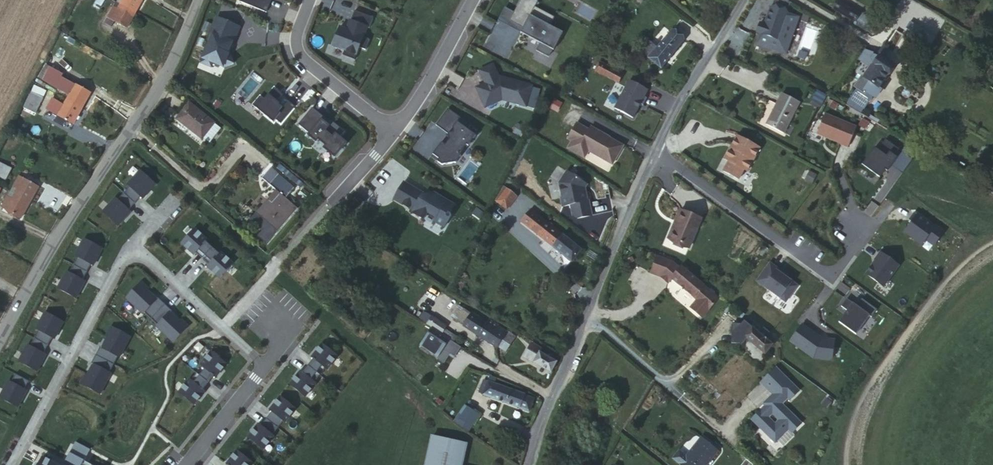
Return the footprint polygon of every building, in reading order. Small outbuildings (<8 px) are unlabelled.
[(136,13),(143,0),(123,0),(121,4),(136,13)] [(265,13),(270,0),(254,0),(251,7),(265,13)] [(534,0),(521,0),(514,14),(509,22),(523,29),(520,34),(540,45),(536,52),(548,58),(552,51),(553,51),(562,33),(549,27),(554,18),(535,8),(538,2),(534,0)] [(127,28),(136,13),(121,4),(116,2),(107,17),(109,18),(115,21),(127,28)] [(509,22),(514,14),(505,9),(498,22),(520,34),(523,29),(509,22)] [(762,27),(758,36),(778,43),(787,16),(769,10),(764,28),(762,27)] [(372,19),(354,12),(350,22),(351,22),(347,31),(339,28),(331,46),(344,51),(342,56),(354,61),(358,49),(365,51),(369,40),(362,38),(366,28),(369,29),(372,19)] [(860,14),(855,22),(853,24),(866,32),(872,21),(860,14)] [(115,21),(109,18),(106,24),(111,26),(115,21)] [(221,25),(226,23),(216,18),(209,34),(212,36),(216,37),(221,25)] [(212,36),(200,64),(210,68),(212,64),(223,69),(233,65),(229,56),(226,55),(231,44),(232,44),(239,28),(226,23),(221,25),(216,37),(212,36)] [(650,58),(649,58),(661,68),(683,40),(672,31),(658,48),(651,42),(643,51),(650,58)] [(893,67),(878,57),(845,105),(860,114),(893,67)] [(619,81),(622,69),(597,62),(594,74),(619,81)] [(532,87),(501,78),(499,79),(493,66),(479,72),(485,85),(476,89),(485,109),(502,101),(525,108),(532,87)] [(69,95),(67,100),(82,109),(91,94),(61,77),(63,74),(50,67),(43,79),(69,95)] [(648,89),(629,79),(615,108),(634,118),(648,89)] [(44,95),(43,98),(42,98),(48,101),(52,93),(44,89),(42,94),(44,95)] [(275,121),(279,125),(294,108),(286,102),(281,109),(278,106),(279,105),(276,103),(281,96),(273,89),(263,101),(259,98),(251,107),(272,124),(275,121)] [(42,98),(43,98),(31,93),(24,109),(35,113),(42,98)] [(782,94),(766,125),(783,133),(798,102),(782,94)] [(82,109),(67,100),(64,105),(59,102),(57,105),(51,101),(47,109),(74,123),(82,109)] [(189,104),(177,120),(202,139),(202,138),(210,143),(221,129),(189,104)] [(311,109),(297,126),(308,135),(307,136),(315,143),(317,141),(325,147),(323,150),(333,158),(345,144),(338,139),(343,133),(331,123),(327,127),(320,121),(322,119),(311,109)] [(437,164),(442,167),(456,165),(462,157),(460,156),(467,146),(469,148),(476,137),(457,124),(460,119),(448,110),(435,127),(448,136),(433,157),(439,161),(437,164)] [(857,126),(826,113),(817,134),(849,148),(857,126)] [(589,130),(576,122),(568,138),(572,141),(568,147),(585,157),(589,150),(613,164),(624,146),(610,138),(609,139),(605,137),(604,134),(591,126),(589,130)] [(48,129),(41,126),(34,137),(41,141),(48,129)] [(518,126),(513,134),(522,139),(526,131),(518,126)] [(758,147),(735,135),(722,159),(727,161),(721,171),(736,179),(742,169),(745,171),(758,147)] [(883,143),(880,140),(863,163),(881,177),(886,169),(888,172),(892,166),(902,174),(917,153),(906,145),(901,151),(886,140),(883,143)] [(1,164),(0,166),(0,177),(6,180),(11,169),(1,164)] [(269,186),(278,176),(269,169),(261,179),(269,186)] [(584,182),(568,171),(559,183),(562,197),(561,198),(563,206),(571,205),(573,215),(577,218),(592,215),(589,201),(588,201),(586,191),(582,191),(581,187),(584,182)] [(153,187),(138,174),(127,187),(128,188),(116,201),(115,200),(103,213),(118,226),(129,213),(127,211),(139,198),(141,200),(153,187)] [(268,224),(277,232),(278,232),(297,209),(285,199),(294,189),(278,175),(278,176),(269,186),(275,191),(269,199),(271,200),(260,213),(270,222),(268,224)] [(17,189),(15,195),(30,203),(38,188),(19,177),(13,186),(17,189)] [(411,214),(422,221),(426,215),(434,219),(432,223),(443,229),(450,217),(448,216),(453,207),(433,195),(424,197),(423,198),(422,197),(423,196),(403,184),(393,201),(412,212),(411,214)] [(505,189),(497,201),(507,209),(515,197),(505,189)] [(30,203),(15,195),(11,200),(7,198),(2,207),(21,218),(30,203)] [(269,199),(258,211),(260,213),(271,200),(269,199)] [(258,211),(256,213),(268,224),(270,222),(260,213),(258,211)] [(531,211),(523,222),(572,261),(580,251),(531,211)] [(702,220),(680,211),(668,239),(671,240),(690,248),(702,220)] [(945,232),(918,212),(904,232),(923,246),(926,241),(934,247),(945,232)] [(268,224),(256,213),(250,221),(262,231),(257,237),(266,245),(277,232),(268,224)] [(220,278),(233,264),(220,252),(219,254),(206,242),(207,240),(194,229),(181,243),(194,255),(196,253),(209,265),(207,267),(220,278)] [(101,248),(84,239),(76,255),(77,255),(69,271),(67,270),(59,285),(76,295),(84,279),(82,278),(90,262),(93,264),(101,248)] [(884,287),(899,265),(881,252),(867,275),(884,287)] [(692,306),(704,316),(719,298),(683,267),(682,267),(680,270),(673,264),(674,262),(674,261),(658,255),(652,272),(662,276),(670,282),(674,278),(698,299),(692,306)] [(680,270),(682,267),(674,261),(674,262),(673,264),(680,270)] [(777,266),(770,261),(755,281),(786,303),(799,285),(775,269),(777,266)] [(156,326),(173,342),(189,326),(181,319),(180,321),(170,312),(172,311),(158,298),(156,299),(147,290),(148,289),(141,282),(126,298),(143,314),(144,313),(157,325),(156,326)] [(857,336),(877,309),(862,298),(856,305),(847,298),(841,305),(848,310),(839,323),(857,336)] [(498,326),(488,320),(485,324),(460,306),(452,317),(497,347),(498,346),(506,334),(497,328),(498,326)] [(64,318),(47,309),(39,325),(40,325),(32,341),(30,340),(22,355),(39,365),(47,349),(45,348),(53,332),(56,334),(64,318)] [(431,318),(426,326),(431,329),(449,340),(451,336),(443,331),(445,327),(431,318)] [(750,320),(740,333),(765,354),(772,345),(752,328),(755,325),(750,320)] [(821,337),(802,323),(790,342),(814,359),(832,361),(836,339),(821,337)] [(118,357),(130,336),(110,326),(105,335),(107,336),(101,347),(99,346),(90,363),(92,364),(86,375),(84,374),(79,383),(99,394),(110,373),(108,372),(117,356),(118,357)] [(449,340),(431,329),(420,346),(438,357),(443,350),(444,347),(456,354),(460,347),(449,340)] [(506,334),(498,346),(505,351),(516,337),(511,334),(508,331),(506,333),(506,334)] [(290,385),(305,397),(316,383),(314,382),(325,368),(327,369),(338,356),(323,344),(312,357),(314,359),(303,373),(301,371),(290,385)] [(532,344),(525,358),(551,372),(558,358),(532,344)] [(444,347),(443,350),(454,357),(456,354),(444,347)] [(226,364),(211,352),(200,365),(202,366),(191,380),(189,379),(179,392),(194,404),(204,391),(202,389),(213,375),(215,377),(226,364)] [(764,403),(766,405),(770,408),(765,413),(762,409),(753,418),(776,442),(790,429),(793,432),(802,424),(783,403),(789,397),(791,400),(800,391),(776,366),(761,381),(774,393),(764,403)] [(8,383),(0,397),(0,398),(16,407),(24,392),(22,391),(27,383),(13,376),(9,384),(8,383)] [(488,382),(486,381),(484,380),(479,393),(484,394),(483,395),(529,411),(533,399),(498,387),(499,385),(494,384),(496,379),(490,377),(488,382)] [(248,437),(263,449),(274,436),(272,435),(283,421),(285,422),(296,408),(281,396),(270,410),(272,412),(261,425),(259,424),(248,437)] [(460,419),(461,419),(471,427),(479,415),(469,408),(468,407),(460,419)] [(704,437),(702,439),(718,454),(721,451),(704,437)] [(702,439),(686,457),(680,451),(674,459),(680,464),(708,464),(718,454),(702,439)] [(433,440),(427,464),(463,464),(467,448),(433,440)] [(76,443),(70,454),(80,459),(84,462),(90,450),(76,443)] [(252,463),(237,451),(227,464),(228,464),(251,464),(252,463)] [(46,460),(56,464),(65,464),(48,456),(46,460)]
